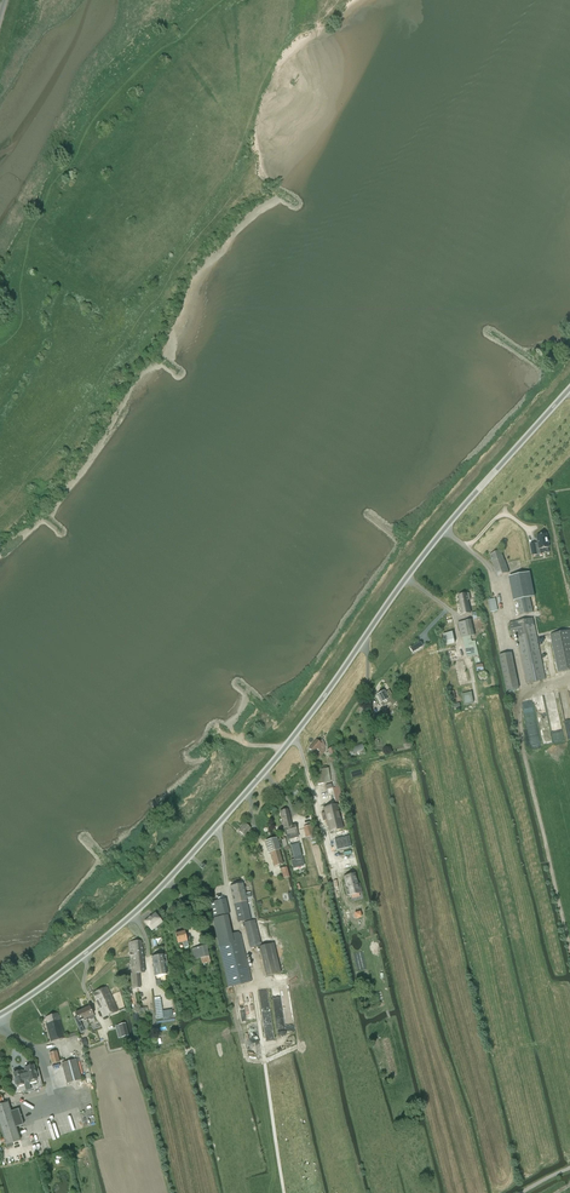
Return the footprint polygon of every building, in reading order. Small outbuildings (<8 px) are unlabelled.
[(530,544),(530,545),(532,555),(532,556),(533,556),(537,555),(537,552),(540,552),(540,549),(549,548),(548,543),(549,543),(548,538),(547,538),(546,534),(536,536),(538,543),(535,544),(535,543),(530,544)] [(497,577),(509,572),(505,560),(501,550),(490,554),(497,577)] [(509,577),(514,601),(517,600),(530,598),(535,597),(530,573),(509,577)] [(464,594),(459,595),(463,615),(471,613),(468,600),(465,601),(464,594)] [(521,615),(533,612),(530,598),(517,600),(521,615)] [(533,618),(514,622),(514,621),(509,622),(512,637),(517,636),(527,683),(546,680),(533,618)] [(475,635),(473,627),(472,620),(458,623),(462,638),(463,638),(471,636),(475,635)] [(551,634),(559,672),(569,670),(569,632),(569,630),(551,634)] [(472,641),(471,636),(463,638),(465,648),(468,658),(474,656),(475,659),(476,663),(481,662),(479,655),(477,645),(476,640),(472,641)] [(420,642),(410,647),(413,652),(422,646),(420,642)] [(507,691),(519,689),(512,653),(499,655),(507,691)] [(384,691),(377,695),(381,703),(382,704),(382,705),(383,706),(390,703),(391,705),(396,702),(389,690),(385,693),(384,691)] [(316,740),(309,749),(314,753),(317,749),(319,752),(324,747),(322,744),(319,742),(316,740)] [(364,749),(362,744),(352,748),(353,753),(364,749)] [(325,747),(315,757),(318,759),(324,753),(325,747)] [(331,784),(326,785),(328,796),(333,795),(335,803),(343,802),(339,783),(337,776),(336,770),(336,767),(336,765),(336,759),(335,757),(335,755),(337,754),(332,747),(327,750),(329,752),(326,754),(329,757),(331,768),(335,787),(332,788),(331,784)] [(318,784),(331,782),(329,768),(316,770),(318,784)] [(337,805),(324,808),(329,830),(335,829),(342,827),(337,805)] [(297,831),(295,825),(292,826),(288,810),(280,811),(284,828),(283,828),(285,835),(286,835),(287,838),(298,836),(297,831)] [(248,836),(251,832),(249,831),(251,828),(245,824),(239,831),(244,836),(246,834),(248,836)] [(313,836),(311,825),(304,827),(306,837),(313,836)] [(342,827),(335,829),(336,836),(349,833),(347,826),(342,827)] [(349,836),(334,839),(337,850),(351,847),(349,836)] [(277,838),(266,842),(269,853),(270,852),(276,850),(278,850),(280,849),(279,845),(281,844),(280,839),(277,840),(277,838)] [(290,845),(294,860),(291,860),(292,866),(304,864),(298,843),(290,845)] [(270,852),(275,867),(283,865),(278,850),(276,850),(270,852)] [(355,874),(345,876),(348,887),(346,888),(347,895),(350,895),(350,896),(351,896),(359,894),(362,893),(359,884),(357,884),(355,874)] [(243,884),(230,887),(234,904),(247,901),(246,899),(253,897),(252,892),(246,894),(243,884)] [(210,902),(213,916),(213,918),(227,915),(230,915),(226,899),(210,902)] [(247,901),(234,904),(238,922),(251,919),(247,901)] [(155,913),(152,916),(144,921),(151,931),(154,929),(157,927),(162,923),(155,913)] [(245,923),(251,948),(262,945),(256,920),(245,923)] [(226,925),(215,928),(220,946),(230,944),(228,935),(226,925)] [(185,947),(189,946),(185,931),(175,934),(178,944),(183,942),(185,947)] [(231,934),(228,935),(230,944),(220,946),(219,946),(228,987),(252,982),(240,934),(238,932),(231,934)] [(130,953),(143,951),(142,941),(129,942),(130,953)] [(266,977),(281,973),(274,943),(259,946),(266,977)] [(209,956),(207,946),(192,949),(194,960),(200,958),(202,964),(211,962),(209,956)] [(145,973),(143,951),(130,953),(133,989),(141,988),(139,973),(145,973)] [(155,976),(167,974),(164,955),(152,957),(155,976)] [(103,1018),(110,1015),(118,1011),(112,998),(107,987),(93,993),(103,1018)] [(90,1006),(82,1010),(87,1020),(89,1019),(91,1020),(94,1019),(94,1017),(93,1015),(90,1006)] [(84,1021),(87,1020),(82,1010),(75,1013),(77,1017),(74,1018),(78,1028),(82,1026),(80,1021),(83,1019),(84,1021)] [(52,1041),(64,1038),(58,1013),(46,1017),(48,1023),(47,1024),(52,1041)] [(69,1040),(79,1037),(78,1032),(67,1035),(69,1040)] [(60,1062),(57,1051),(49,1053),(52,1064),(60,1062)] [(67,1083),(82,1079),(76,1059),(62,1063),(67,1083)] [(15,1080),(11,1081),(13,1089),(14,1095),(43,1087),(38,1069),(35,1070),(34,1065),(25,1068),(25,1070),(21,1072),(21,1071),(13,1073),(15,1080)] [(11,1111),(8,1102),(0,1105),(0,1127),(6,1145),(20,1141),(16,1127),(23,1125),(18,1109),(11,1111)]
